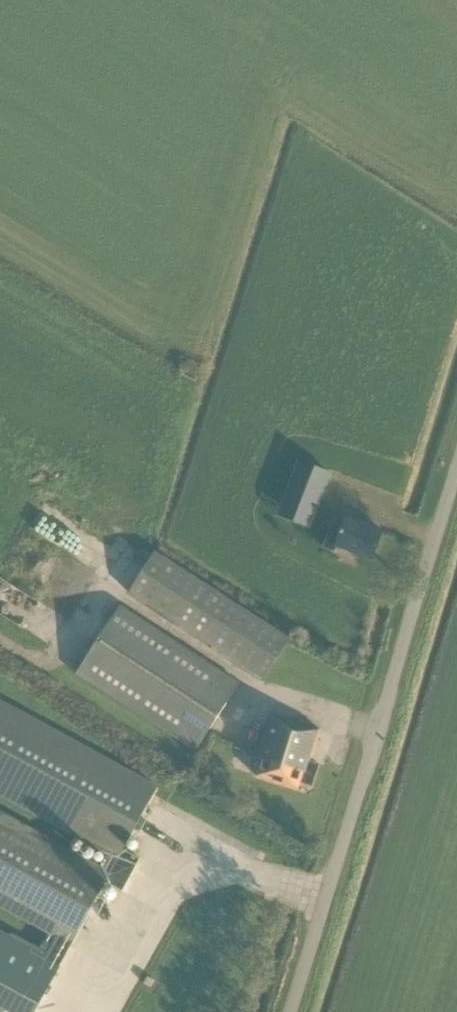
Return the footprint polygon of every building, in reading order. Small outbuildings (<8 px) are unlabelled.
[(317,508),(332,469),(299,456),(284,495),(317,508)] [(383,532),(346,518),(342,527),(332,523),(323,547),(334,551),(336,547),(372,561),(383,532)] [(263,679),(289,639),(154,552),(128,593),(263,679)] [(22,627),(38,602),(0,577),(0,613),(22,627)] [(195,751),(239,683),(120,606),(75,674),(195,751)] [(104,885),(121,894),(139,861),(122,852),(157,789),(0,704),(0,797),(112,858),(105,869),(0,812),(0,909),(55,939),(45,958),(0,933),(0,1011),(34,1011),(104,885)] [(286,722),(269,717),(257,759),(261,760),(255,777),(297,790),(299,783),(311,786),(317,764),(309,762),(319,730),(286,721),(286,722)]
